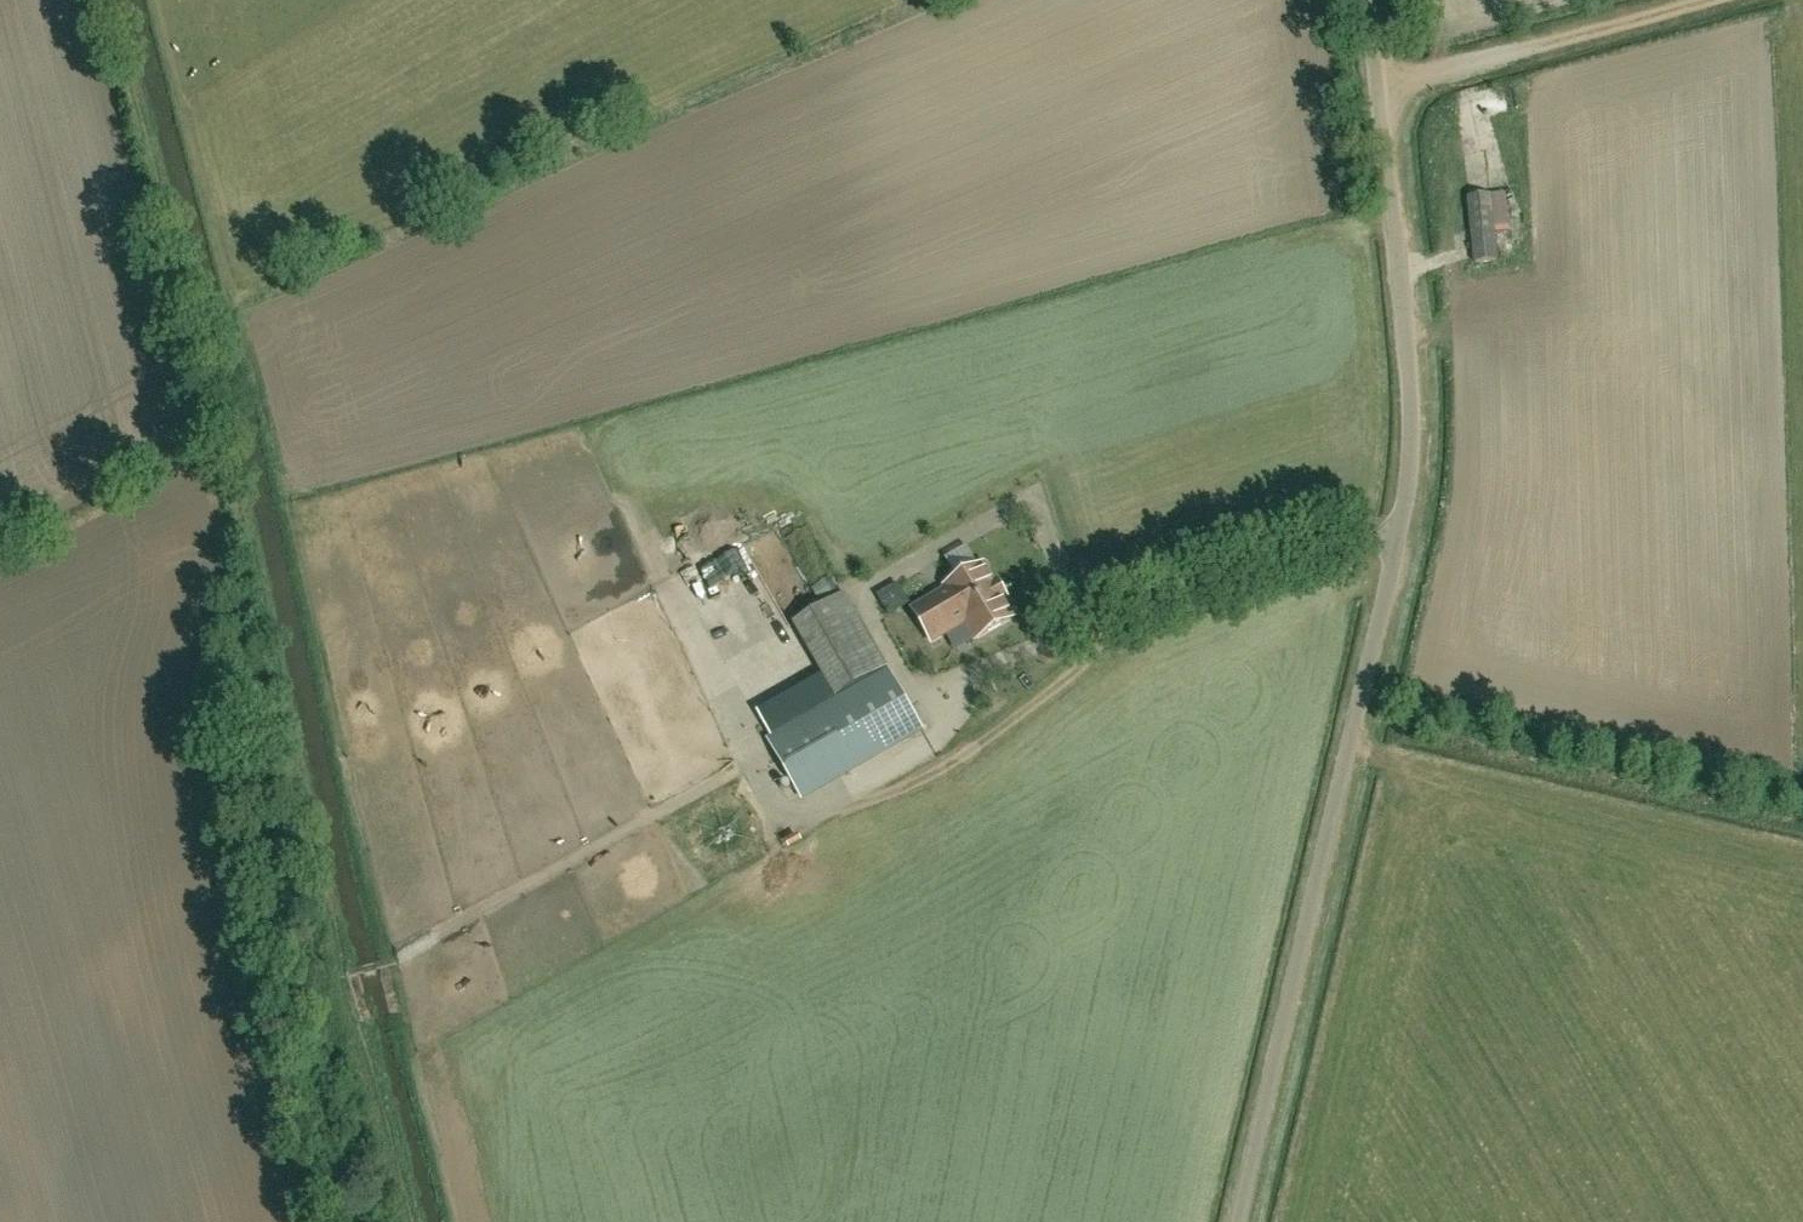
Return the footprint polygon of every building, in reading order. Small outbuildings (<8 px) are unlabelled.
[(1475,264),(1497,262),(1490,196),(1468,198),(1475,264)] [(997,581),(993,584),(983,566),(947,587),(948,589),(913,609),(932,642),(967,622),(977,639),(1013,618),(1002,600),(1006,597),(997,581)] [(780,570),(763,579),(781,612),(798,602),(780,570)] [(854,593),(800,617),(836,697),(890,672),(854,593)] [(769,741),(802,798),(922,729),(889,673),(769,741)]
